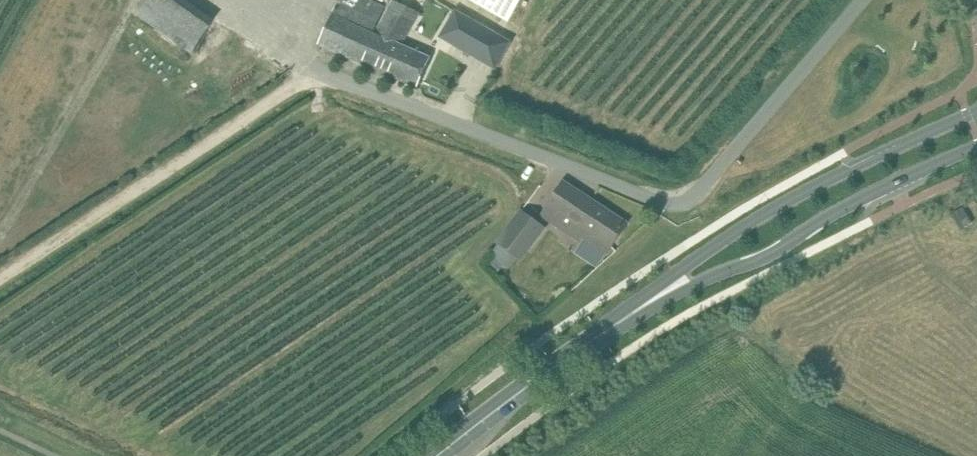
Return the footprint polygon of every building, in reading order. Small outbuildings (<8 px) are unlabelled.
[(185,0),(149,0),(139,15),(191,51),(213,20),(185,0)] [(355,9),(341,3),(336,14),(333,13),(320,44),(418,87),(431,57),(402,45),(417,11),(393,0),(389,0),(385,4),(376,0),(359,0),(355,9)] [(435,25),(479,50),(494,23),(455,0),(450,0),(436,24),(435,25)] [(521,0),(468,0),(512,20),(521,0)] [(564,182),(543,214),(584,240),(576,252),(597,267),(611,245),(626,223),(564,182)] [(546,227),(522,209),(497,242),(521,260),(546,227)]
